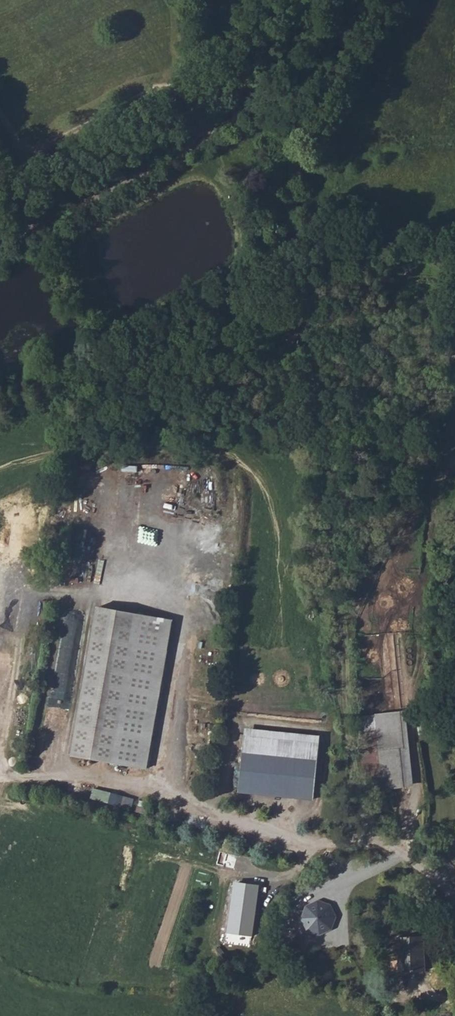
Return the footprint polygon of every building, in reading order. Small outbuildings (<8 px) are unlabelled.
[(172,622),(98,611),(76,759),(150,770),(172,622)] [(410,711),(374,713),(379,788),(414,785),(410,711)] [(245,728),(240,790),(317,800),(321,733),(245,728)] [(91,797),(132,808),(135,797),(94,787),(91,797)] [(250,935),(258,884),(233,880),(225,932),(250,935)] [(324,905),(311,906),(304,916),(305,928),(315,936),(327,935),(335,925),(334,913),(324,905)] [(424,977),(424,940),(399,939),(399,977),(424,977)]
